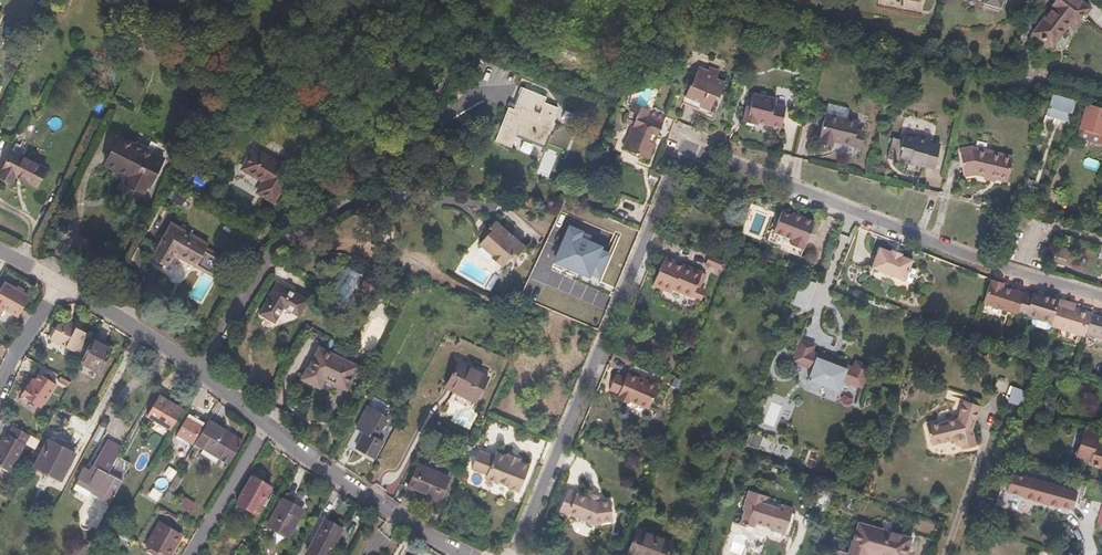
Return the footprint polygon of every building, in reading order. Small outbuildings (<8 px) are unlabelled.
[(983,7),(998,12),(1001,1),(1003,1),(1003,0),(986,0),(983,7)] [(1052,9),(1034,33),(1052,46),(1070,22),(1076,26),(1090,8),(1079,0),(1054,0),(1049,7),(1052,9)] [(690,84),(688,84),(683,96),(700,103),(698,107),(708,111),(716,91),(719,92),(723,81),(715,78),(717,74),(706,70),(698,67),(690,84)] [(511,109),(506,107),(493,140),(508,146),(514,132),(541,142),(556,107),(541,101),(543,96),(520,87),(511,109)] [(749,107),(745,106),(741,123),(754,126),(755,123),(779,128),(784,108),(773,106),(774,100),(751,95),(749,107)] [(1076,102),(1053,95),(1049,107),(1049,108),(1072,115),(1076,102)] [(826,103),(824,114),(845,119),(847,111),(845,107),(826,103)] [(1088,106),(1078,139),(1101,146),(1101,144),(1101,110),(1088,106)] [(637,115),(632,113),(628,122),(633,125),(637,115)] [(845,119),(824,114),(818,138),(820,139),(819,141),(832,144),(832,141),(851,146),(855,129),(857,121),(845,119)] [(637,115),(633,125),(622,152),(630,155),(628,158),(638,162),(639,159),(647,162),(661,124),(637,115)] [(1051,122),(1045,120),(1039,137),(1046,139),(1051,122)] [(864,131),(855,129),(851,146),(860,148),(864,131)] [(899,147),(902,148),(900,157),(913,160),(912,163),(933,167),(939,143),(929,141),(930,137),(913,134),(913,137),(902,134),(899,147)] [(163,159),(119,138),(105,166),(129,178),(125,184),(143,193),(147,186),(149,188),(163,159)] [(968,145),(958,146),(958,150),(970,148),(988,155),(989,152),(968,145)] [(254,148),(242,168),(263,181),(257,192),(273,201),(291,169),(254,148)] [(970,148),(958,150),(962,173),(974,171),(983,175),(993,178),(994,176),(1005,180),(1011,163),(998,158),(999,155),(989,152),(988,155),(970,148)] [(12,153),(0,176),(0,177),(12,183),(16,176),(38,187),(46,170),(12,153)] [(1039,189),(1031,186),(1026,203),(1034,206),(1039,189)] [(789,216),(779,212),(771,233),(789,240),(788,245),(801,250),(812,222),(800,217),(799,220),(789,216)] [(488,231),(483,237),(478,243),(491,255),(489,256),(500,266),(509,256),(512,258),(523,246),(494,220),(486,229),(488,231)] [(208,243),(172,223),(152,258),(168,267),(173,257),(180,256),(214,275),(222,259),(205,250),(208,243)] [(486,229),(483,226),(477,233),(483,237),(488,231),(486,229)] [(566,229),(549,267),(584,282),(586,280),(594,283),(606,256),(598,252),(599,250),(577,241),(580,235),(566,229)] [(885,250),(878,247),(870,269),(901,282),(902,281),(907,268),(910,260),(899,255),(900,254),(886,248),(885,250)] [(727,263),(708,255),(704,264),(723,272),(727,263)] [(674,262),(663,258),(651,286),(670,294),(672,290),(690,297),(690,296),(698,299),(702,290),(695,288),(701,273),(681,265),(680,267),(673,265),(674,262)] [(913,271),(907,268),(902,281),(908,283),(913,271)] [(708,276),(701,273),(695,288),(702,290),(708,276)] [(991,277),(990,281),(988,280),(988,282),(982,301),(1016,312),(1021,293),(1022,291),(1002,284),(1004,281),(991,277)] [(5,280),(0,288),(0,313),(4,307),(21,316),(32,296),(25,292),(16,287),(5,280)] [(18,283),(16,287),(25,292),(27,289),(18,283)] [(307,301),(277,283),(260,313),(275,322),(284,307),(299,315),(307,301)] [(1021,293),(1016,312),(1049,322),(1058,297),(1047,294),(1046,299),(1038,296),(1039,294),(1031,292),(1030,296),(1021,293)] [(1081,328),(1087,310),(1074,307),(1066,304),(1060,322),(1078,328),(1081,328)] [(1091,311),(1087,310),(1081,328),(1085,330),(1090,313),(1091,311)] [(1085,330),(1101,336),(1101,317),(1090,313),(1085,330)] [(64,321),(56,324),(48,339),(76,354),(80,346),(86,349),(89,343),(83,340),(87,333),(78,329),(81,323),(74,319),(73,321),(71,325),(66,323),(64,321)] [(89,343),(86,349),(80,361),(99,371),(110,349),(91,339),(89,343)] [(815,344),(800,339),(792,361),(812,368),(808,379),(838,390),(843,380),(862,387),(870,365),(856,360),(853,366),(840,361),(838,365),(824,359),(825,355),(812,350),(815,344)] [(355,367),(317,349),(307,370),(305,369),(300,379),(318,388),(322,379),(345,389),(355,367)] [(487,378),(459,363),(446,385),(475,401),(487,378)] [(1055,373),(1046,370),(1039,389),(1048,392),(1055,373)] [(30,385),(27,383),(21,392),(40,406),(56,382),(40,371),(36,378),(30,385)] [(625,377),(616,373),(608,391),(618,395),(616,400),(628,405),(629,401),(649,409),(659,384),(645,378),(645,380),(627,372),(625,377)] [(36,378),(32,376),(27,383),(30,385),(36,378)] [(1007,402),(1022,408),(1027,393),(1012,388),(1007,402)] [(181,409),(158,396),(146,417),(168,430),(181,409)] [(958,417),(927,425),(932,443),(953,438),(953,439),(954,440),(954,441),(955,441),(955,442),(956,442),(956,443),(957,443),(958,443),(959,443),(959,444),(960,444),(961,444),(961,443),(962,443),(962,447),(976,444),(972,428),(980,404),(964,399),(958,417)] [(358,428),(365,432),(356,448),(375,459),(385,442),(377,438),(388,418),(369,407),(358,428)] [(203,426),(188,417),(177,435),(192,443),(203,426)] [(245,441),(209,420),(195,443),(231,464),(245,441)] [(6,432),(0,442),(0,466),(9,471),(31,434),(14,424),(9,433),(6,432)] [(1097,463),(1096,465),(1099,466),(1100,464),(1101,465),(1101,445),(1099,444),(1101,436),(1101,433),(1090,429),(1082,454),(1094,458),(1093,462),(1097,463)] [(73,452),(48,438),(33,465),(59,479),(73,452)] [(88,473),(84,471),(78,482),(92,490),(89,495),(108,506),(121,482),(119,481),(106,474),(116,456),(120,449),(106,441),(88,473)] [(480,449),(473,466),(488,473),(486,477),(499,482),(500,479),(509,483),(508,486),(520,491),(530,465),(520,461),(521,458),(520,458),(509,453),(508,453),(507,456),(497,452),(495,456),(480,449)] [(129,463),(116,456),(106,474),(119,481),(129,463)] [(1030,459),(1022,457),(1019,464),(1027,467),(1030,459)] [(447,477),(417,465),(408,487),(438,500),(447,477)] [(182,478),(177,475),(170,487),(175,490),(182,478)] [(249,480),(245,478),(233,497),(238,500),(249,480)] [(250,478),(249,480),(238,500),(235,504),(256,516),(270,489),(250,478)] [(1045,485),(1037,483),(1030,503),(1038,506),(1045,485)] [(763,494),(744,488),(731,524),(739,526),(739,525),(747,528),(749,523),(768,530),(767,531),(781,536),(791,508),(776,503),(775,507),(760,501),(763,494)] [(293,498),(285,493),(267,526),(289,538),(303,512),(290,505),(293,498)] [(575,498),(566,495),(557,517),(565,521),(566,519),(592,530),(599,529),(599,528),(612,526),(608,506),(597,508),(586,504),(574,499),(575,498)] [(599,502),(588,498),(586,504),(597,508),(599,502)] [(345,524),(328,514),(310,547),(324,554),(331,541),(335,543),(345,524)] [(160,520),(146,544),(165,554),(170,554),(177,543),(174,542),(180,532),(160,520)] [(853,540),(848,554),(869,554),(871,554),(908,554),(913,538),(860,522),(854,540),(853,540)] [(637,529),(629,552),(637,554),(667,554),(672,543),(637,529)] [(183,534),(180,532),(174,542),(177,543),(183,534)] [(241,544),(235,554),(243,554),(244,552),(247,547),(241,544)]
